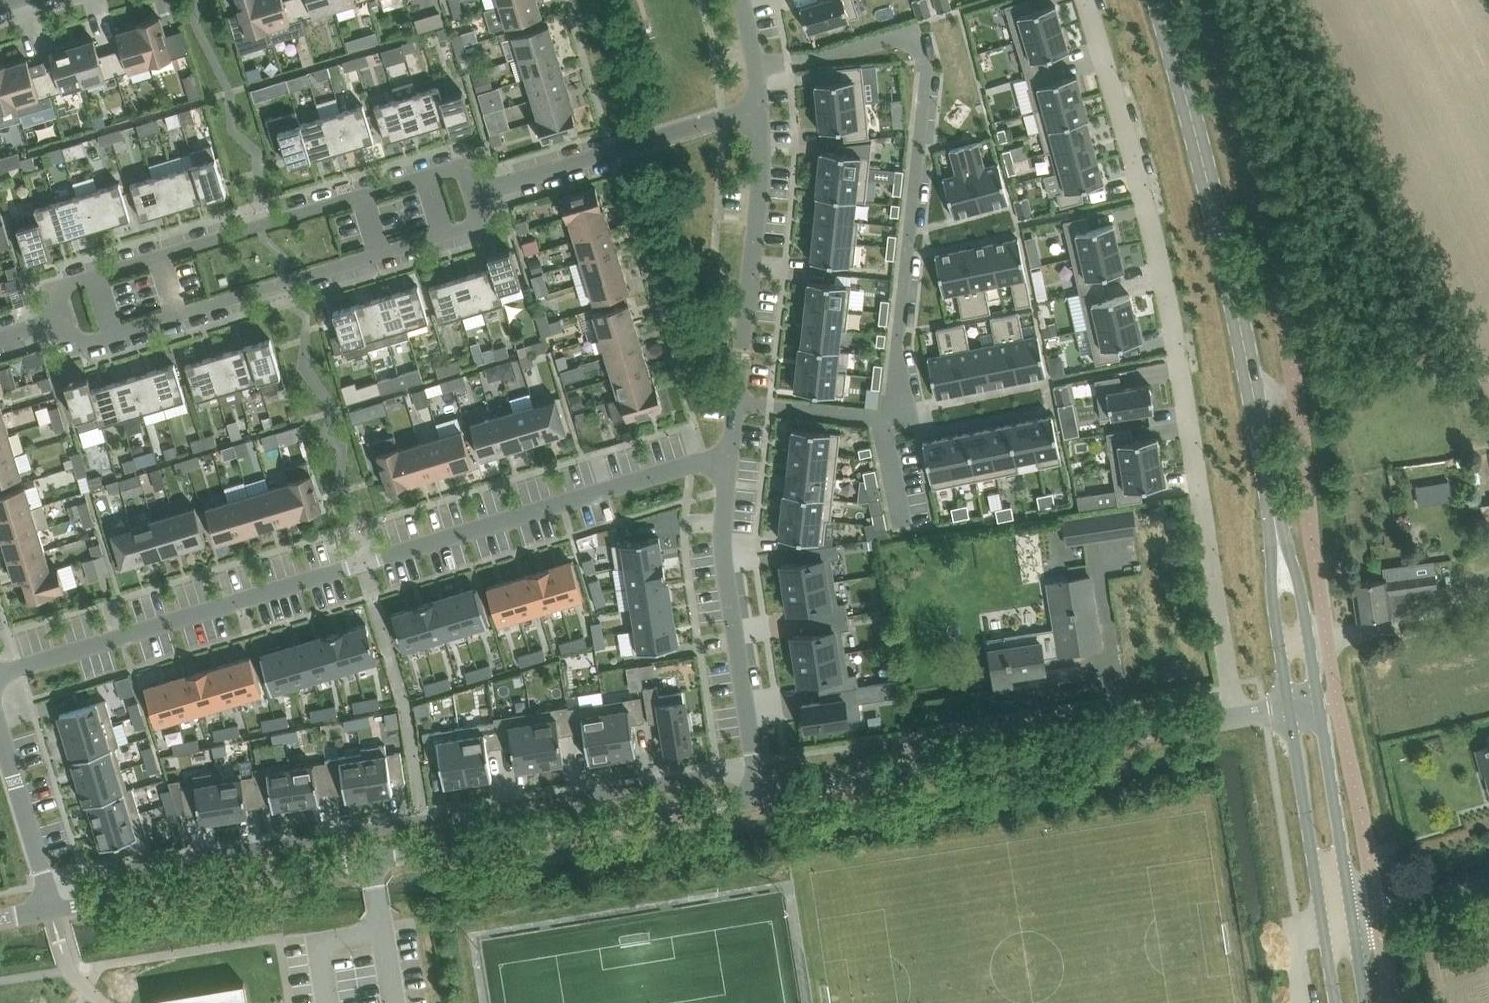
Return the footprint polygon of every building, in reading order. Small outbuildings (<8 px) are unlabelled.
[(228,16),(235,38),(240,53),(241,52),(241,54),(273,44),(273,43),(268,28),(260,0),(236,0),(240,13),(228,16)] [(268,28),(273,43),(305,33),(305,32),(306,31),(302,17),(296,0),(260,0),(268,28)] [(302,17),(335,7),(333,0),(296,0),(302,17)] [(455,19),(463,16),(459,0),(449,0),(455,19)] [(537,0),(516,0),(500,5),(506,27),(542,16),(537,0)] [(800,7),(808,32),(827,26),(829,30),(843,25),(842,21),(855,17),(859,16),(854,0),(822,0),(815,2),(800,7)] [(912,0),(918,20),(931,16),(926,0),(913,0),(912,0)] [(938,13),(951,9),(948,0),(934,0),(938,13)] [(1005,6),(1015,42),(1062,27),(1055,5),(1032,11),(1029,0),(1025,0),(1005,6)] [(441,12),(414,20),(418,32),(444,25),(441,12)] [(160,17),(138,24),(150,64),(189,52),(182,30),(165,35),(160,17)] [(150,64),(138,24),(127,27),(128,29),(117,32),(122,49),(110,52),(117,74),(150,64)] [(452,35),(449,25),(438,29),(441,39),(452,35)] [(549,25),(513,36),(520,57),(555,46),(549,25)] [(1062,27),(1015,42),(1026,76),(1050,69),(1050,68),(1046,57),(1069,50),(1062,27)] [(376,32),(365,35),(368,46),(380,42),(376,32)] [(465,45),(462,33),(451,36),(455,48),(465,45)] [(83,41),(72,44),(84,84),(117,74),(110,52),(99,56),(94,39),(83,42),(83,41)] [(414,40),(402,43),(405,54),(417,50),(414,40)] [(61,49),(51,52),(53,59),(41,62),(44,72),(50,94),(84,84),(72,44),(61,47),(61,49)] [(469,57),(465,45),(455,48),(458,60),(469,57)] [(402,46),(383,51),(386,61),(404,56),(402,46)] [(526,77),(561,67),(555,46),(520,57),(526,77)] [(366,54),(354,58),(358,68),(369,65),(366,54)] [(346,72),(358,68),(354,58),(343,61),(346,72)] [(16,61),(5,64),(17,104),(21,115),(53,105),(50,94),(44,72),(32,76),(27,59),(17,63),(16,61)] [(22,120),(21,115),(17,104),(5,64),(0,66),(0,127),(22,120)] [(839,81),(815,84),(818,107),(856,104),(866,103),(866,102),(880,101),(876,65),(862,67),(862,66),(837,68),(839,81)] [(561,67),(526,77),(532,98),(568,87),(561,67)] [(328,68),(315,71),(318,81),(331,77),(328,68)] [(1050,69),(1026,76),(1027,78),(1030,88),(1028,89),(1034,109),(1034,111),(1083,97),(1077,75),(1054,82),(1050,70),(1050,69)] [(307,72),(287,79),(290,91),(311,84),(307,72)] [(196,73),(183,77),(190,100),(203,96),(196,73)] [(493,89),(489,75),(474,80),(478,94),(490,90),(493,89)] [(270,97),(290,91),(287,79),(267,85),(270,97)] [(393,87),(396,99),(407,134),(428,128),(417,93),(414,81),(393,87)] [(428,128),(447,122),(448,122),(441,98),(442,98),(439,86),(417,93),(428,128)] [(538,119),(574,108),(568,87),(532,98),(538,119)] [(494,103),(490,90),(478,94),(481,106),(494,103)] [(451,134),(474,127),(463,91),(442,98),(441,98),(448,122),(447,122),(451,134)] [(1083,97),(1034,111),(1040,131),(1086,119),(1087,119),(1089,119),(1088,118),(1083,97)] [(385,141),(407,134),(396,99),(375,106),(385,141)] [(866,103),(818,107),(820,131),(843,129),(844,137),(845,141),(869,138),(866,103)] [(352,147),(374,140),(363,105),(342,111),(352,147)] [(574,108),(538,119),(536,119),(543,142),(579,131),(576,120),(577,120),(574,108)] [(191,109),(179,112),(182,123),(194,120),(191,109)] [(332,153),(352,147),(342,111),(321,118),(332,153)] [(490,134),(499,132),(501,131),(495,111),(484,114),(490,134)] [(282,142),(289,166),(311,159),(300,124),(297,112),(267,122),(274,144),(282,142)] [(178,113),(166,116),(169,128),(182,125),(178,113)] [(137,125),(141,137),(160,131),(157,118),(137,125)] [(300,124),(311,159),(332,153),(321,118),(300,124)] [(1086,119),(1040,131),(1045,152),(1046,153),(1048,152),(1050,152),(1050,151),(1092,139),(1087,119),(1086,119)] [(121,128),(109,132),(113,142),(125,138),(121,128)] [(1005,128),(997,131),(1000,142),(1008,140),(1005,128)] [(101,146),(113,142),(109,132),(98,135),(101,146)] [(499,132),(490,134),(493,146),(503,143),(499,132)] [(1092,139),(1050,151),(1050,152),(1052,159),(1056,172),(1098,160),(1092,139)] [(87,155),(83,142),(63,148),(66,160),(87,155)] [(821,151),(818,174),(868,179),(872,146),(872,142),(855,144),(838,145),(838,153),(821,151)] [(1009,203),(998,163),(984,166),(978,142),(964,146),(981,210),(1009,203)] [(190,152),(194,165),(205,200),(226,193),(212,145),(190,152)] [(981,210),(964,146),(950,149),(956,174),(943,178),(954,218),(981,210)] [(53,164),(66,160),(63,148),(49,151),(53,164)] [(1010,149),(1003,151),(1006,163),(1014,161),(1010,149)] [(18,152),(0,158),(0,172),(22,165),(20,159),(18,152)] [(32,155),(20,159),(22,165),(24,170),(36,166),(32,155)] [(1056,173),(1044,176),(1049,195),(1057,193),(1060,207),(1084,201),(1081,188),(1104,182),(1098,160),(1056,172),(1056,173)] [(1014,161),(1006,163),(1009,175),(1017,173),(1014,161)] [(194,165),(173,171),(184,206),(205,200),(194,165)] [(896,170),(894,182),(902,183),(904,171),(896,170)] [(173,171),(153,177),(163,213),(184,206),(173,171)] [(816,196),(818,196),(856,200),(856,201),(865,202),(866,201),(868,179),(818,174),(816,196)] [(142,219),(163,213),(153,177),(131,184),(142,219)] [(894,182),(893,194),(901,195),(902,183),(894,182)] [(120,183),(98,190),(109,225),(130,218),(120,183)] [(605,209),(601,197),(599,198),(596,187),(560,198),(567,221),(569,220),(605,209)] [(98,190),(77,196),(88,231),(109,225),(98,190)] [(88,231),(77,196),(57,202),(67,238),(88,231)] [(818,198),(816,217),(854,221),(854,220),(855,211),(856,201),(856,200),(818,196),(818,198)] [(1027,196),(1014,200),(1020,219),(1032,216),(1027,196)] [(35,209),(36,213),(37,212),(47,244),(48,244),(67,238),(57,202),(35,209)] [(892,204),(891,216),(899,217),(900,205),(892,204)] [(569,220),(575,241),(611,230),(605,209),(569,220)] [(51,255),(48,244),(47,244),(37,212),(36,213),(15,219),(28,262),(51,255)] [(1088,216),(1063,222),(1072,258),(1119,247),(1114,224),(1090,229),(1088,216)] [(816,217),(813,239),(856,243),(859,222),(816,217)] [(526,219),(517,222),(520,232),(520,234),(530,231),(526,219)] [(575,241),(582,261),(617,251),(611,230),(575,241)] [(7,235),(0,237),(0,249),(0,250),(11,247),(7,235)] [(888,235),(887,247),(895,247),(897,235),(893,235),(888,235)] [(1032,304),(1018,238),(990,244),(998,284),(1011,282),(1016,307),(1032,304)] [(536,239),(523,242),(527,254),(539,250),(536,239)] [(813,239),(811,261),(854,266),(856,243),(813,239)] [(998,284),(990,244),(963,249),(977,315),(991,312),(985,287),(993,285),(998,284)] [(887,247),(886,259),(894,259),(895,247),(887,247)] [(1119,247),(1072,258),(1080,293),(1104,287),(1101,275),(1124,270),(1119,247)] [(488,256),(492,268),(493,267),(500,291),(501,291),(522,285),(511,249),(488,256)] [(977,315),(963,249),(935,255),(943,296),(957,293),(962,318),(977,315)] [(623,271),(617,251),(582,261),(588,282),(623,271)] [(1039,253),(1029,255),(1031,265),(1042,262),(1039,253)] [(538,259),(529,261),(533,275),(542,272),(538,259)] [(6,268),(10,280),(19,277),(16,266),(6,268)] [(493,267),(492,268),(472,273),(483,309),(505,302),(501,291),(500,291),(493,267)] [(623,271),(588,282),(594,303),(630,292),(623,271)] [(472,273),(451,280),(462,315),(467,329),(486,323),(482,309),(483,309),(472,273)] [(534,276),(532,277),(538,296),(550,293),(544,273),(534,276)] [(10,280),(7,281),(10,292),(23,288),(19,277),(10,280)] [(440,322),(462,315),(451,280),(430,286),(440,322)] [(808,281),(806,304),(849,308),(851,286),(808,281)] [(418,285),(397,292),(407,328),(429,321),(418,285)] [(1080,293),(1068,296),(1076,331),(1088,328),(1135,317),(1135,316),(1130,294),(1107,299),(1104,287),(1080,293)] [(376,298),(387,334),(390,343),(410,337),(407,328),(397,292),(376,298)] [(376,298),(355,305),(369,350),(390,343),(387,334),(376,298)] [(882,300),(880,312),(888,313),(890,301),(882,300)] [(636,325),(629,303),(593,314),(600,336),(636,325)] [(805,313),(803,325),(846,330),(849,308),(806,304),(805,313)] [(341,335),(331,338),(336,353),(346,350),(348,358),(350,357),(369,351),(369,350),(355,305),(334,311),(341,335)] [(549,322),(545,310),(535,313),(538,325),(549,322)] [(880,312),(879,324),(887,325),(888,313),(880,312)] [(1005,315),(1018,381),(1046,375),(1038,335),(1024,338),(1019,313),(1005,315)] [(996,343),(983,346),(991,386),(1018,381),(1005,315),(991,318),(996,343)] [(1088,328),(1076,331),(1081,354),(1093,351),(1096,364),(1120,358),(1117,346),(1142,340),(1137,317),(1137,316),(1135,316),(1135,317),(1088,328)] [(549,322),(538,325),(542,337),(552,333),(549,322)] [(1054,322),(1042,325),(1045,338),(1057,335),(1054,322)] [(991,386),(983,346),(970,349),(965,323),(951,326),(964,392),(991,386)] [(600,336),(606,357),(642,346),(636,325),(600,336)] [(799,345),(799,347),(839,351),(842,330),(846,331),(846,330),(803,325),(802,337),(801,346),(799,345)] [(936,398),(964,392),(951,326),(936,329),(942,354),(928,357),(936,398)] [(878,333),(877,345),(885,346),(886,334),(878,333)] [(264,393),(285,387),(271,339),(249,345),(260,381),(264,393)] [(533,344),(517,348),(518,352),(520,358),(532,354),(535,353),(536,354),(547,351),(544,340),(533,343),(533,344)] [(249,345),(228,351),(239,387),(260,381),(249,345)] [(506,345),(495,349),(497,358),(498,359),(509,356),(506,345)] [(642,346),(606,357),(613,377),(648,366),(642,346)] [(494,347),(482,351),(485,362),(497,358),(495,349),(494,347)] [(799,347),(797,368),(837,372),(837,371),(839,351),(799,347)] [(228,351),(208,358),(218,393),(239,387),(228,351)] [(41,352),(30,355),(33,367),(44,364),(41,352)] [(520,358),(523,368),(535,365),(532,354),(520,358)] [(559,371),(561,370),(561,371),(569,368),(565,355),(556,358),(559,371)] [(1064,373),(1060,357),(1050,359),(1053,375),(1064,373)] [(186,364),(197,400),(218,393),(208,358),(186,364)] [(462,370),(459,359),(447,363),(450,373),(462,370)] [(512,362),(500,365),(503,375),(515,371),(512,362)] [(439,377),(450,373),(447,363),(436,366),(439,377)] [(154,370),(165,406),(185,399),(175,364),(154,370)] [(874,364),(873,376),(881,377),(883,365),(879,364),(874,364)] [(17,387),(11,365),(0,368),(0,393),(5,391),(4,390),(17,387)] [(500,365),(488,369),(491,378),(503,375),(500,365)] [(565,383),(583,377),(580,365),(569,368),(561,371),(565,383)] [(651,376),(648,366),(613,377),(619,398),(656,387),(653,376),(651,376)] [(797,368),(795,390),(844,396),(847,373),(847,372),(837,371),(837,372),(797,368)] [(407,372),(399,375),(402,387),(410,385),(423,381),(419,369),(407,372)] [(154,370),(133,376),(144,412),(165,406),(154,370)] [(123,418),(144,412),(133,376),(113,383),(123,418)] [(464,376),(452,380),(455,388),(467,385),(464,376)] [(873,376),(872,388),(880,389),(881,377),(873,376)] [(1119,376),(1095,380),(1101,418),(1154,410),(1150,384),(1122,389),(1119,376)] [(49,377),(40,380),(43,391),(53,388),(49,377)] [(88,377),(66,384),(76,420),(80,431),(85,447),(105,440),(101,425),(97,413),(99,413),(92,389),(88,377)] [(391,377),(378,381),(382,393),(394,390),(391,377)] [(452,380),(440,383),(443,392),(455,388),(452,380)] [(354,382),(341,386),(346,404),(360,400),(354,382)] [(113,383),(92,389),(99,413),(97,413),(101,425),(123,418),(113,383)] [(1067,384),(1054,386),(1058,406),(1071,403),(1067,384)] [(656,387),(619,398),(608,401),(615,422),(663,408),(656,387)] [(426,388),(414,391),(417,401),(429,398),(426,388)] [(580,393),(571,396),(575,409),(584,406),(580,393)] [(556,398),(535,404),(545,439),(566,433),(556,398)] [(513,410),(524,446),(545,439),(535,404),(513,410)] [(59,406),(49,409),(52,421),(62,418),(59,406)] [(362,407),(348,411),(351,423),(352,422),(366,418),(362,407)] [(296,408),(288,411),(291,421),(299,418),(296,408)] [(513,410),(492,417),(503,452),(524,446),(513,410)] [(584,411),(575,413),(579,426),(588,424),(584,411)] [(9,434),(3,413),(0,414),(0,437),(9,434)] [(1052,415),(1030,420),(1038,458),(1037,458),(1038,466),(1038,467),(1040,467),(1062,462),(1058,447),(1052,415)] [(262,419),(265,429),(274,426),(270,416),(262,419)] [(458,417),(437,423),(441,436),(452,472),(473,466),(462,430),(458,417)] [(482,459),(503,452),(492,417),(471,423),(482,459)] [(66,430),(62,418),(52,421),(56,433),(66,430)] [(1030,420),(1009,424),(1017,462),(1037,458),(1038,458),(1030,420)] [(237,421),(228,424),(232,439),(242,436),(237,421)] [(1009,424),(988,428),(997,475),(1018,471),(1019,471),(1017,462),(1009,424)] [(304,436),(301,425),(289,428),(293,440),(304,436)] [(289,428),(275,433),(278,444),(293,440),(289,428)] [(792,428),(790,451),(838,456),(840,433),(792,428)] [(988,428),(967,433),(976,480),(997,475),(988,428)] [(1131,429),(1107,432),(1112,466),(1112,468),(1160,461),(1160,460),(1157,437),(1133,441),(1131,429)] [(275,433),(262,437),(266,449),(278,445),(278,444),(278,443),(275,434),(275,433)] [(967,433),(945,437),(955,484),(976,480),(967,433)] [(16,455),(9,434),(0,437),(0,459),(16,455)] [(205,448),(217,444),(214,434),(202,437),(205,448)] [(395,435),(374,442),(377,454),(388,489),(398,486),(399,488),(410,485),(409,483),(399,449),(400,449),(399,447),(398,447),(395,435)] [(441,436),(420,443),(430,478),(452,472),(441,436)] [(194,451),(205,448),(202,437),(191,441),(194,451)] [(945,437),(923,441),(933,489),(955,484),(945,437)] [(247,441),(234,445),(234,446),(237,455),(238,458),(251,454),(247,441)] [(400,449),(399,449),(409,483),(410,485),(430,478),(420,443),(400,449)] [(175,445),(164,448),(167,458),(178,455),(175,445)] [(234,445),(222,449),(225,459),(237,455),(234,446),(234,445)] [(871,447),(859,449),(859,453),(860,457),(872,455),(871,447)] [(134,456),(135,458),(138,468),(157,463),(154,450),(134,456)] [(70,454),(74,466),(84,463),(81,451),(70,454)] [(790,451),(788,472),(836,477),(838,456),(790,451)] [(22,476),(16,455),(0,459),(0,483),(22,476)] [(198,455),(186,458),(189,469),(201,466),(198,455)] [(123,462),(126,472),(138,468),(135,458),(123,462)] [(178,473),(189,469),(186,458),(174,462),(178,473)] [(1116,490),(1076,496),(1079,509),(1118,504),(1143,500),(1141,488),(1166,484),(1162,459),(1160,460),(1160,461),(1112,468),(1116,490)] [(286,468),(290,480),(291,480),(302,517),(312,514),(311,512),(322,509),(312,474),(311,474),(307,461),(286,468)] [(88,474),(84,463),(74,466),(77,477),(88,474)] [(165,487),(159,468),(150,471),(156,490),(165,487)] [(875,469),(864,472),(864,476),(865,480),(877,478),(875,469)] [(786,493),(785,494),(833,499),(836,477),(788,472),(786,493)] [(101,474),(89,477),(92,489),(104,486),(101,474)] [(121,490),(124,498),(145,491),(139,474),(119,480),(121,490)] [(877,478),(865,480),(867,488),(879,486),(877,478)] [(121,490),(119,480),(118,479),(106,483),(110,494),(121,490)] [(281,524),(302,517),(291,480),(290,480),(270,487),(281,524)] [(1420,501),(1451,498),(1450,481),(1418,484),(1420,501)] [(25,487),(0,494),(0,518),(32,508),(25,487)] [(270,487),(249,493),(260,530),(281,524),(270,487)] [(783,494),(781,515),(826,520),(826,521),(829,521),(831,521),(831,520),(833,499),(785,494),(786,493),(784,492),(783,494)] [(249,493),(227,499),(239,537),(260,530),(249,493)] [(1053,493),(1045,494),(1048,506),(1055,505),(1053,493)] [(1045,494),(1037,496),(1040,508),(1048,506),(1045,494)] [(217,543),(239,537),(227,499),(206,506),(217,543)] [(91,513),(87,501),(77,504),(80,516),(91,513)] [(76,504),(67,507),(71,519),(80,516),(76,504)] [(0,518),(0,531),(3,540),(38,529),(49,525),(43,505),(32,508),(0,518)] [(967,505),(959,506),(962,518),(970,517),(968,509),(967,505)] [(959,506),(951,508),(954,520),(962,518),(959,506)] [(1012,506),(1004,507),(1006,519),(1014,518),(1012,506)] [(195,507),(174,513),(185,549),(206,542),(195,507)] [(1004,507),(996,509),(998,521),(1006,519),(1004,507)] [(1133,509),(1109,513),(1112,537),(1137,533),(1133,509)] [(884,512),(872,514),(874,522),(886,520),(884,512)] [(94,524),(91,513),(80,516),(84,527),(94,524)] [(153,520),(164,555),(185,549),(174,513),(153,520)] [(781,515),(779,537),(799,540),(824,542),(825,530),(826,523),(826,521),(826,520),(781,515)] [(1082,517),(1063,520),(1067,544),(1085,541),(1082,517)] [(153,520),(132,526),(143,562),(164,555),(153,520)] [(886,520),(874,522),(875,530),(887,528),(886,520)] [(121,568),(143,562),(132,526),(111,533),(121,568)] [(3,540),(9,560),(44,549),(38,529),(3,540)] [(1396,534),(1384,535),(1385,546),(1397,545),(1396,534)] [(659,537),(612,545),(616,567),(616,568),(619,567),(625,566),(625,565),(663,559),(659,537)] [(874,540),(863,542),(865,550),(875,548),(874,540)] [(100,542),(90,546),(93,557),(104,554),(100,542)] [(800,562),(781,565),(782,570),(782,571),(783,574),(782,575),(783,575),(783,579),(783,580),(784,580),(784,583),(784,584),(785,588),(835,581),(831,559),(839,558),(837,544),(807,548),(809,561),(800,562)] [(9,560),(16,582),(23,580),(23,579),(51,570),(50,569),(44,549),(9,560)] [(100,577),(109,574),(103,555),(94,558),(100,577)] [(596,570),(592,558),(583,561),(587,573),(596,570)] [(663,559),(625,565),(625,566),(626,574),(628,587),(666,581),(663,559)] [(572,561),(550,568),(561,604),(583,598),(572,561)] [(23,580),(29,600),(65,589),(58,567),(50,569),(51,570),(23,579),(23,580)] [(541,611),(561,604),(550,568),(530,574),(541,611)] [(1437,589),(1435,573),(1353,584),(1358,620),(1392,615),(1389,595),(1437,589)] [(509,580),(520,617),(541,611),(530,574),(509,580)] [(1074,613),(1054,616),(1056,628),(1059,653),(1060,655),(1101,648),(1090,577),(1069,580),(1074,613)] [(599,579),(589,581),(593,594),(602,591),(599,579)] [(498,624),(520,617),(509,580),(487,587),(498,624)] [(670,602),(666,581),(628,587),(632,608),(670,602)] [(835,581),(785,588),(786,593),(785,593),(785,594),(786,594),(786,597),(786,598),(787,602),(786,602),(787,602),(788,606),(787,606),(787,607),(788,607),(789,612),(807,609),(816,608),(818,620),(848,616),(846,602),(838,603),(835,581)] [(467,591),(455,594),(467,631),(488,624),(477,588),(474,589),(474,588),(472,588),(473,589),(469,590),(468,589),(467,590),(467,591)] [(606,604),(602,591),(593,594),(597,606),(606,604)] [(455,594),(435,600),(446,637),(467,631),(455,594)] [(414,607),(425,643),(446,637),(435,600),(414,607)] [(670,602),(632,608),(635,628),(635,629),(673,623),(670,602)] [(404,650),(425,643),(414,607),(392,613),(404,650)] [(811,633),(792,636),(793,641),(792,641),(793,642),(794,646),(793,646),(793,647),(794,647),(794,650),(794,651),(795,654),(794,654),(795,655),(796,660),(845,652),(842,630),(850,629),(848,616),(818,620),(820,632),(811,633)] [(593,636),(603,635),(601,622),(591,623),(593,636)] [(345,630),(356,667),(377,660),(366,623),(345,630)] [(635,628),(630,629),(631,630),(634,652),(677,646),(676,642),(677,642),(677,641),(676,641),(675,637),(676,637),(676,636),(675,636),(673,623),(635,629),(635,628)] [(1006,647),(989,649),(992,669),(996,689),(1013,686),(1011,676),(1046,670),(1044,657),(1044,655),(1059,653),(1056,628),(1004,636),(1006,647)] [(356,667),(345,630),(324,636),(335,673),(356,667)] [(605,647),(603,635),(593,636),(595,648),(605,647)] [(324,636),(303,643),(314,679),(335,673),(324,636)] [(585,637),(572,640),(575,650),(587,646),(585,637)] [(575,650),(572,640),(560,644),(563,653),(575,650)] [(294,686),(314,679),(303,643),(283,649),(294,686)] [(294,686),(283,649),(261,656),(272,692),(294,686)] [(544,649),(531,653),(534,662),(546,658),(544,649)] [(845,652),(796,660),(796,664),(796,665),(797,668),(797,669),(798,673),(797,673),(797,674),(798,674),(798,677),(798,678),(799,683),(818,680),(827,679),(829,690),(859,685),(857,673),(849,675),(845,652)] [(534,662),(531,653),(519,657),(521,666),(534,662)] [(251,656),(229,663),(240,699),(262,693),(251,656)] [(220,706),(240,699),(229,663),(208,669),(220,706)] [(654,663),(640,666),(642,678),(656,675),(654,663)] [(491,665),(478,669),(481,678),(493,674),(491,665)] [(639,665),(626,667),(627,675),(640,673),(639,665)] [(199,712),(220,706),(208,669),(188,675),(199,712)] [(481,678),(478,669),(466,673),(468,682),(481,678)] [(167,682),(178,718),(199,712),(188,675),(167,682)] [(449,677),(437,681),(439,690),(452,687),(449,677)] [(821,702),(802,705),(804,714),(803,714),(804,715),(805,718),(804,719),(805,719),(805,723),(805,724),(806,729),(820,727),(820,731),(823,730),(823,731),(824,730),(837,728),(838,728),(841,727),(841,724),(849,723),(848,720),(862,718),(859,702),(864,701),(864,702),(865,702),(865,701),(874,700),(875,700),(900,696),(898,680),(859,686),(859,685),(829,690),(830,700),(821,702)] [(439,690),(437,681),(424,685),(427,694),(439,690)] [(178,718),(167,682),(145,688),(157,725),(178,718)] [(643,688),(649,723),(662,721),(666,750),(677,748),(677,749),(678,749),(678,748),(682,747),(683,748),(684,748),(684,747),(688,746),(688,747),(689,747),(689,746),(691,746),(689,730),(693,729),(691,712),(686,713),(683,692),(659,695),(658,686),(643,688)] [(645,722),(641,696),(604,702),(613,756),(637,753),(632,724),(645,722)] [(380,707),(378,697),(366,699),(367,709),(380,707)] [(367,709),(366,699),(353,702),(355,712),(367,709)] [(106,700),(60,714),(67,737),(113,723),(106,700)] [(431,714),(429,701),(414,705),(416,716),(431,714)] [(138,702),(129,705),(133,717),(142,714),(138,702)] [(613,756),(604,702),(569,708),(568,706),(567,706),(572,733),(584,731),(589,760),(613,756)] [(338,715),(336,705),(323,708),(325,718),(338,715)] [(572,733),(567,706),(531,712),(540,766),(564,762),(559,735),(572,733)] [(325,718),(323,708),(310,710),(312,720),(325,718)] [(397,711),(386,713),(389,729),(399,727),(397,711)] [(540,766),(531,712),(495,718),(500,747),(512,745),(516,770),(540,766)] [(146,727),(142,714),(133,717),(137,730),(146,727)] [(289,725),(287,715),(274,717),(276,727),(289,725)] [(371,724),(369,715),(357,717),(358,727),(371,724)] [(276,727),(274,717),(262,720),(264,730),(276,727)] [(358,727),(357,717),(344,720),(346,729),(358,727)] [(500,747),(495,718),(494,718),(495,722),(459,727),(468,782),(474,781),(474,782),(476,781),(480,780),(480,781),(481,781),(481,780),(485,779),(485,780),(486,780),(486,779),(492,778),(487,749),(500,747)] [(113,723),(67,737),(74,758),(74,759),(115,746),(115,747),(120,745),(119,744),(113,725),(113,723)] [(241,734),(239,724),(226,727),(228,737),(241,734)] [(228,737),(226,727),(213,729),(215,739),(228,737)] [(468,782),(459,727),(423,733),(427,759),(440,757),(444,786),(450,785),(450,786),(451,785),(451,784),(455,784),(455,785),(457,784),(456,784),(461,783),(461,784),(462,784),(462,783),(468,782)] [(299,739),(297,729),(285,732),(286,741),(299,739)] [(286,741),(285,732),(272,734),(274,744),(286,741)] [(198,739),(185,741),(187,751),(200,748),(198,739)] [(187,751),(185,741),(173,744),(175,754),(187,751)] [(225,743),(213,746),(213,747),(214,755),(227,753),(225,743)] [(385,745),(362,748),(370,795),(393,792),(392,785),(405,783),(401,752),(387,754),(385,745)] [(74,758),(71,759),(72,759),(75,772),(74,772),(75,773),(76,773),(77,777),(76,777),(76,778),(77,778),(78,781),(122,768),(115,747),(115,746),(74,759),(74,758)] [(152,746),(142,749),(146,761),(156,758),(152,746)] [(1477,750),(1482,768),(1484,767),(1488,783),(1488,747),(1477,750)] [(370,795),(362,748),(361,748),(362,753),(326,759),(332,794),(345,792),(346,799),(370,795)] [(156,758),(146,761),(150,774),(159,771),(156,758)] [(332,794),(326,759),(326,762),(292,767),(291,762),(290,762),(297,805),(300,805),(301,805),(301,804),(305,804),(305,805),(307,804),(306,803),(310,803),(311,804),(312,803),(320,801),(319,794),(331,792),(331,794),(332,794)] [(297,805),(290,762),(254,768),(260,806),(261,806),(261,804),(272,802),(273,809),(282,807),(282,808),(283,808),(283,807),(287,807),(289,807),(289,806),(293,806),(293,807),(294,806),(294,805),(297,805)] [(122,768),(78,781),(79,785),(78,785),(79,787),(80,786),(81,790),(80,790),(80,792),(81,791),(85,804),(87,804),(87,803),(129,791),(128,790),(122,768)] [(260,806),(254,768),(253,768),(254,771),(219,776),(218,771),(217,771),(225,819),(248,815),(247,808),(260,806)] [(225,819),(217,771),(194,775),(195,785),(182,787),(186,818),(200,815),(201,822),(225,819)] [(129,791),(87,803),(87,804),(94,825),(140,811),(133,789),(133,788),(128,790),(129,791)] [(171,789),(162,791),(165,803),(175,800),(171,789)] [(179,813),(175,800),(165,803),(169,816),(179,813)] [(140,811),(94,825),(101,848),(111,845),(112,849),(129,844),(127,840),(147,834),(140,811)] [(154,996),(155,1002),(248,1002),(244,982),(154,996)]
